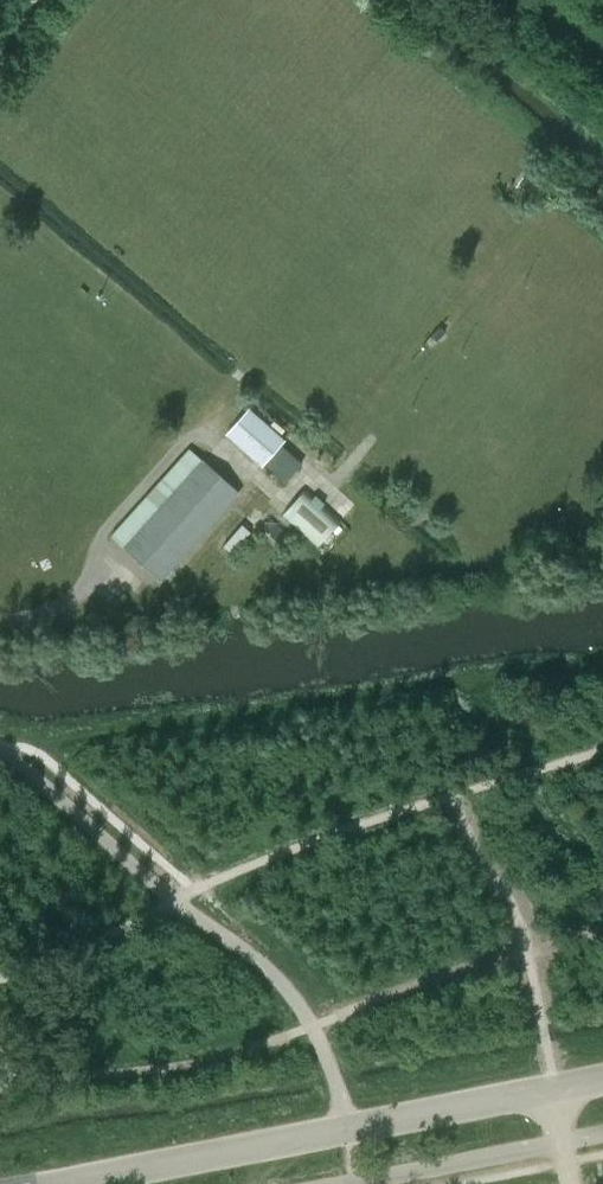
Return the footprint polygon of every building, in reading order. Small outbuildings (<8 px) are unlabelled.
[(224,435),(261,467),(263,464),(284,482),(301,463),(281,445),(284,441),(248,408),(224,435)] [(238,493),(203,461),(188,448),(109,535),(125,548),(160,579),(238,493)] [(281,515),(317,546),(340,520),(304,488),(281,515)] [(261,528),(279,544),(288,535),(270,518),(261,528)] [(230,553),(253,528),(244,520),(222,546),(230,553)]
